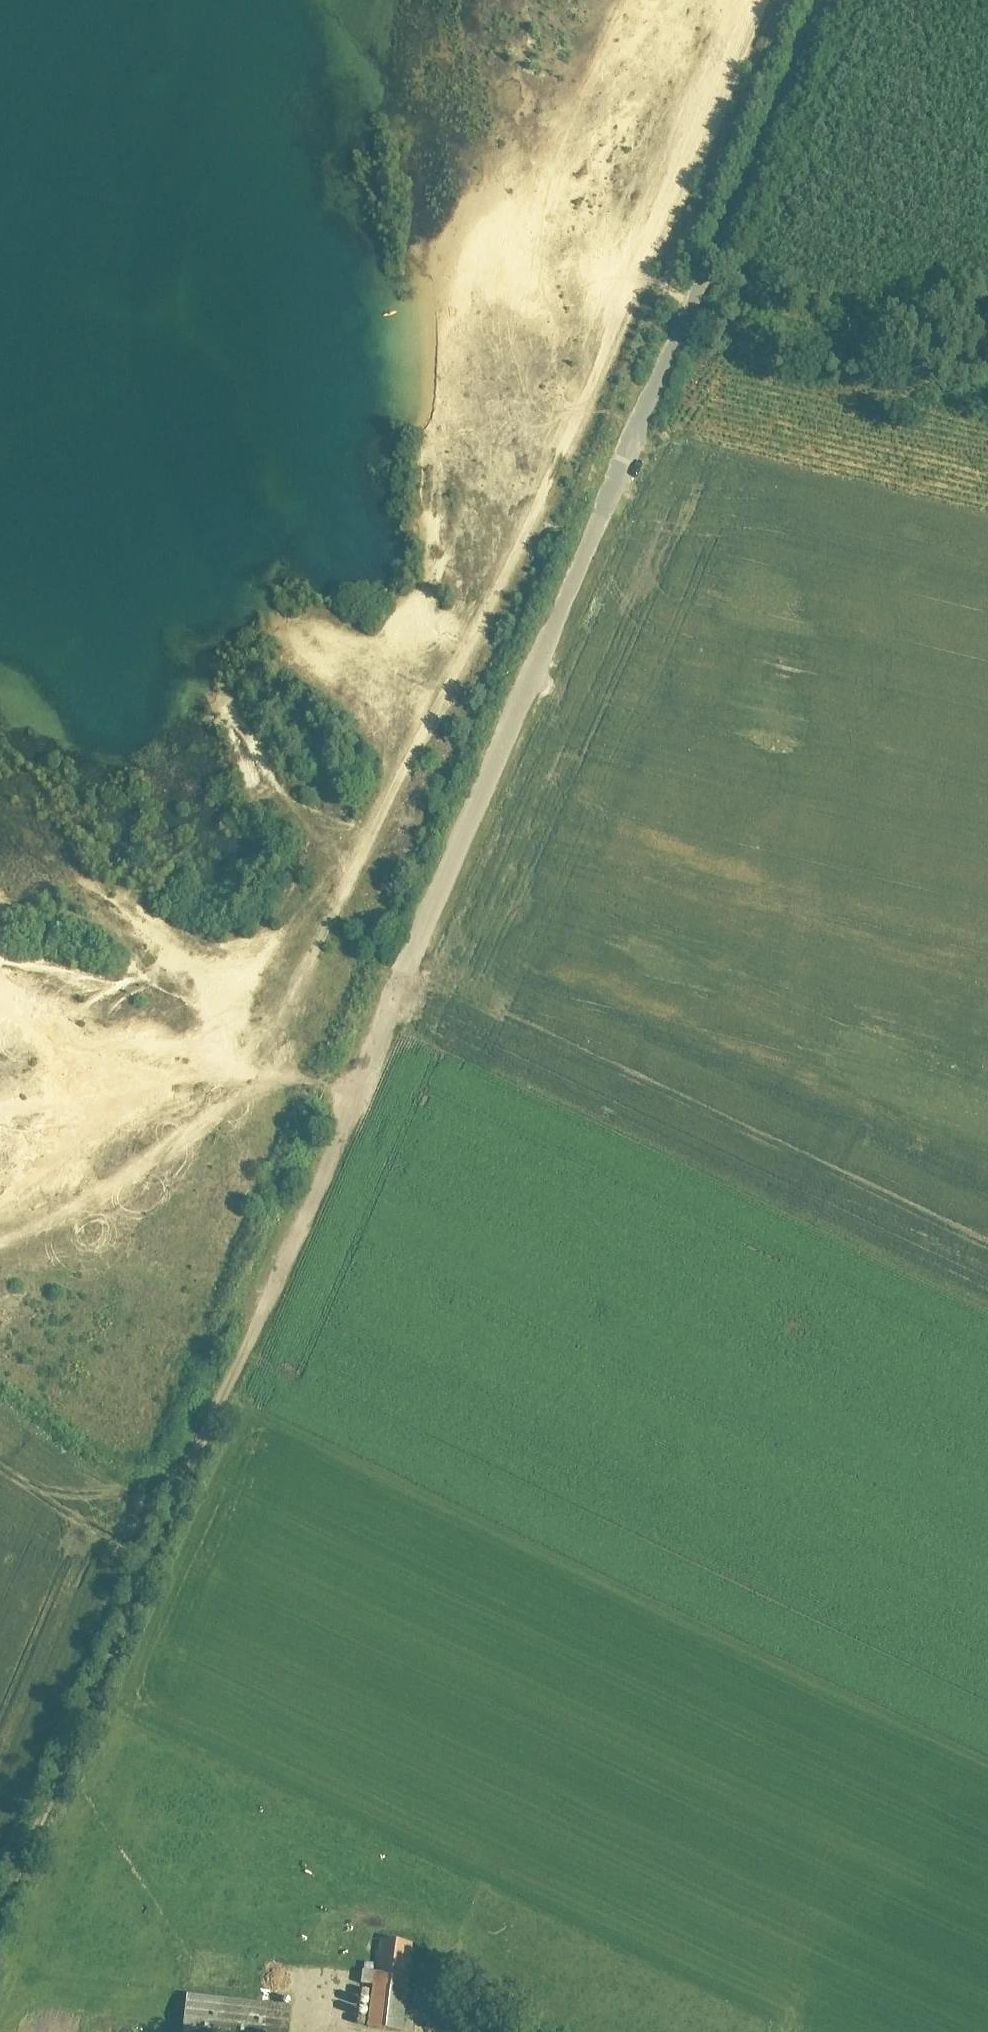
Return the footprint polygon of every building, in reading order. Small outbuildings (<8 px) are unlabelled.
[(416,1944),(381,1942),(374,2025),(409,2028),(416,1944)] [(180,2031),(290,2031),(293,2009),(184,1997),(180,2031)]
